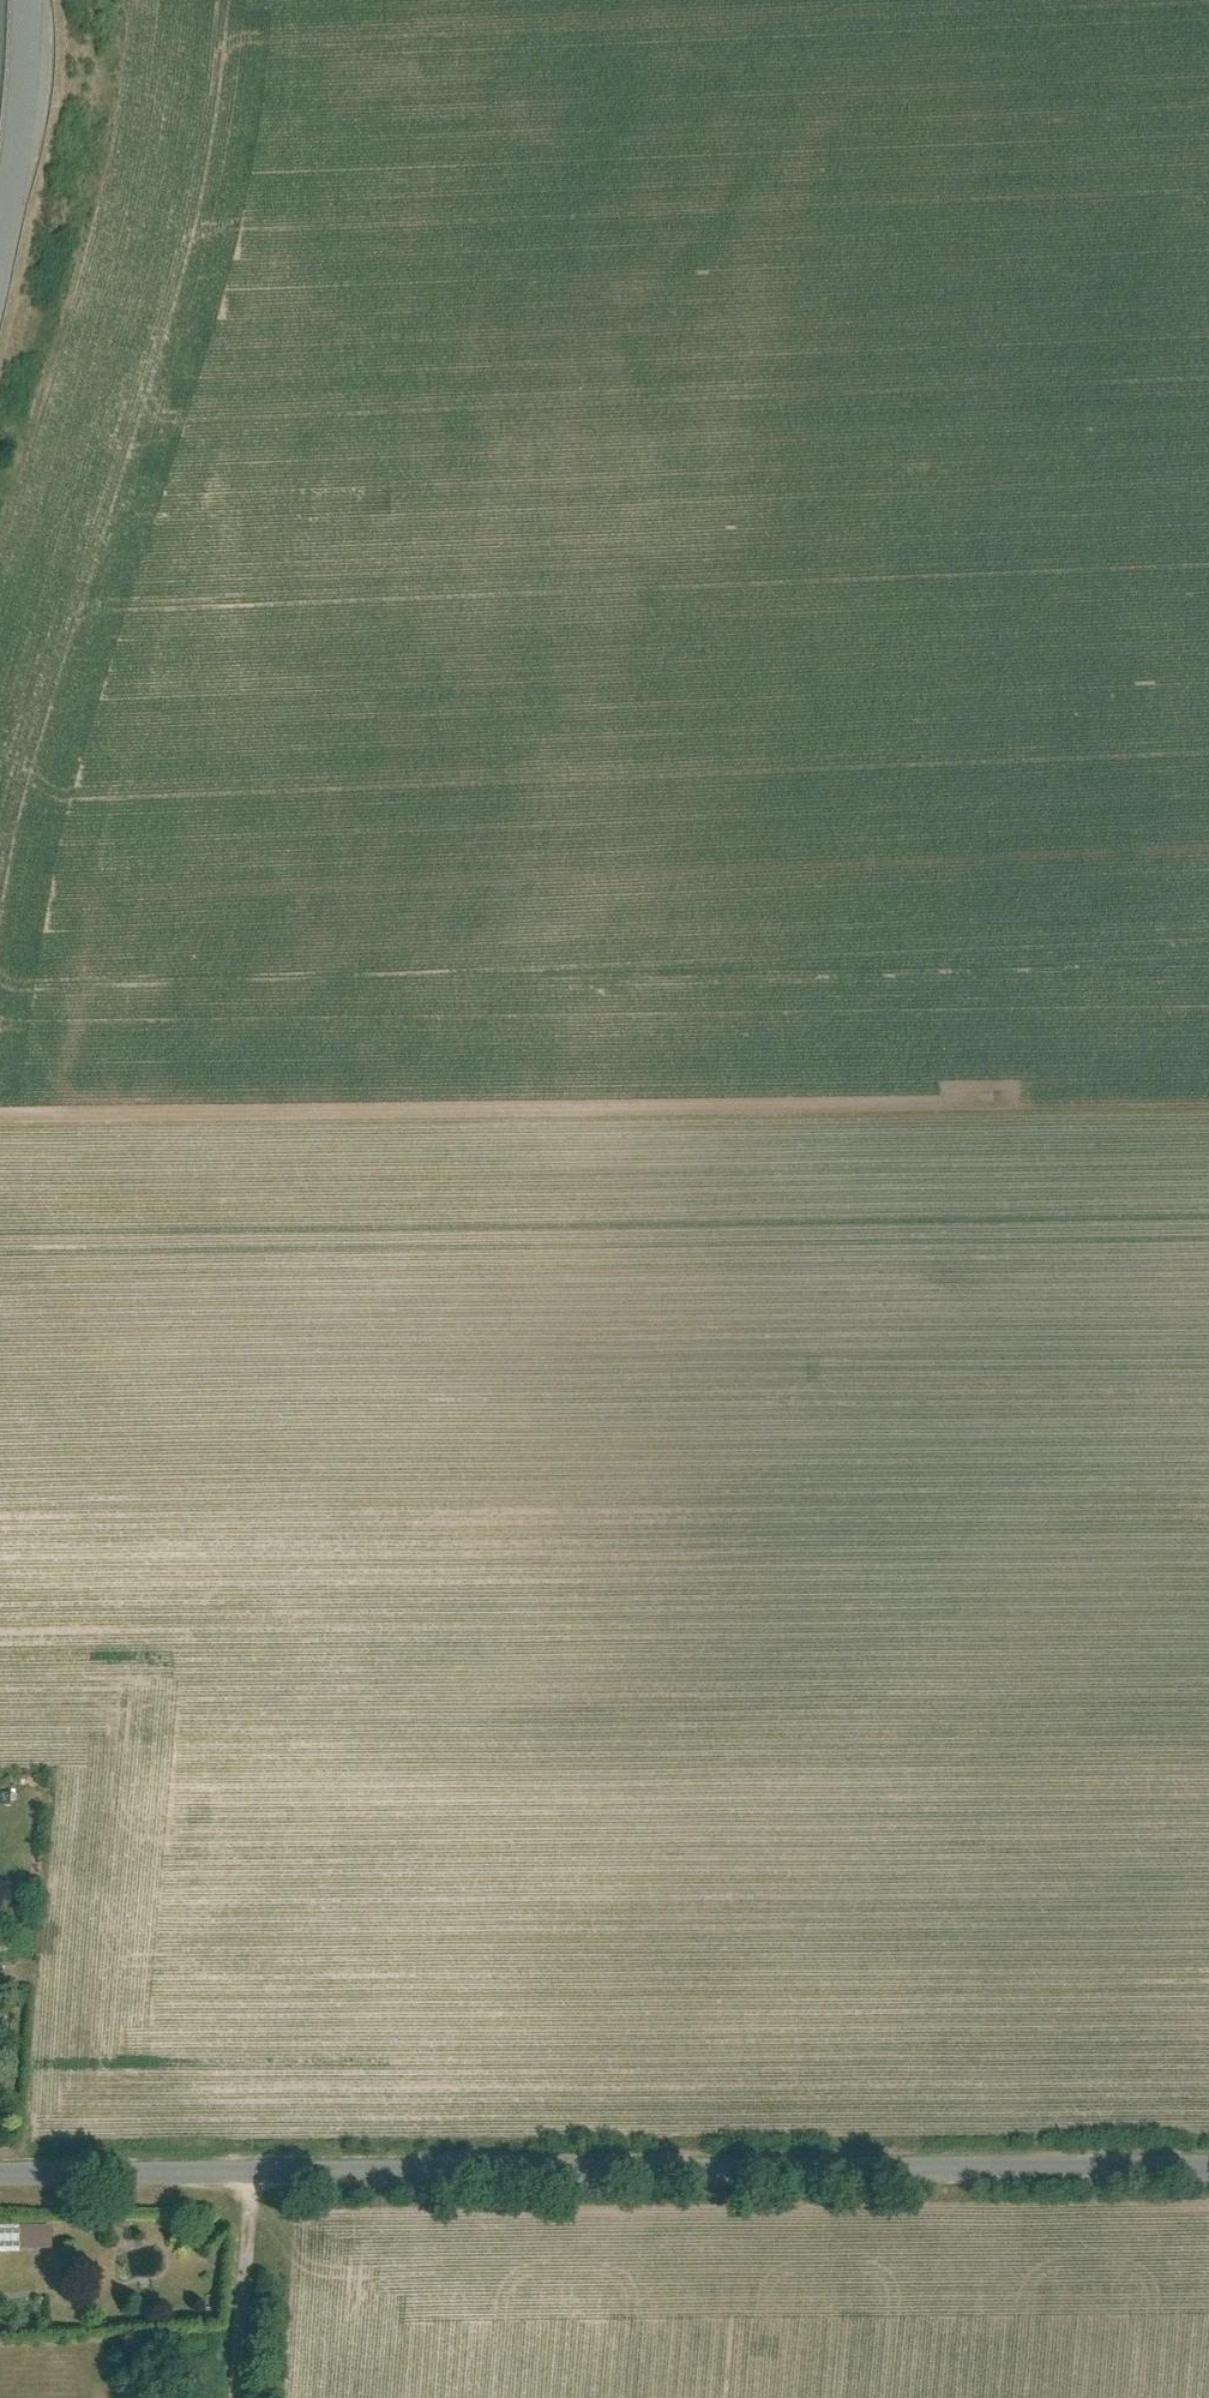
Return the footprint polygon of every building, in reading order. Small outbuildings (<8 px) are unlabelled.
[(17,2250),(17,2223),(0,2223),(0,2250),(17,2250)] [(17,2223),(17,2250),(50,2251),(50,2223),(17,2223)]
